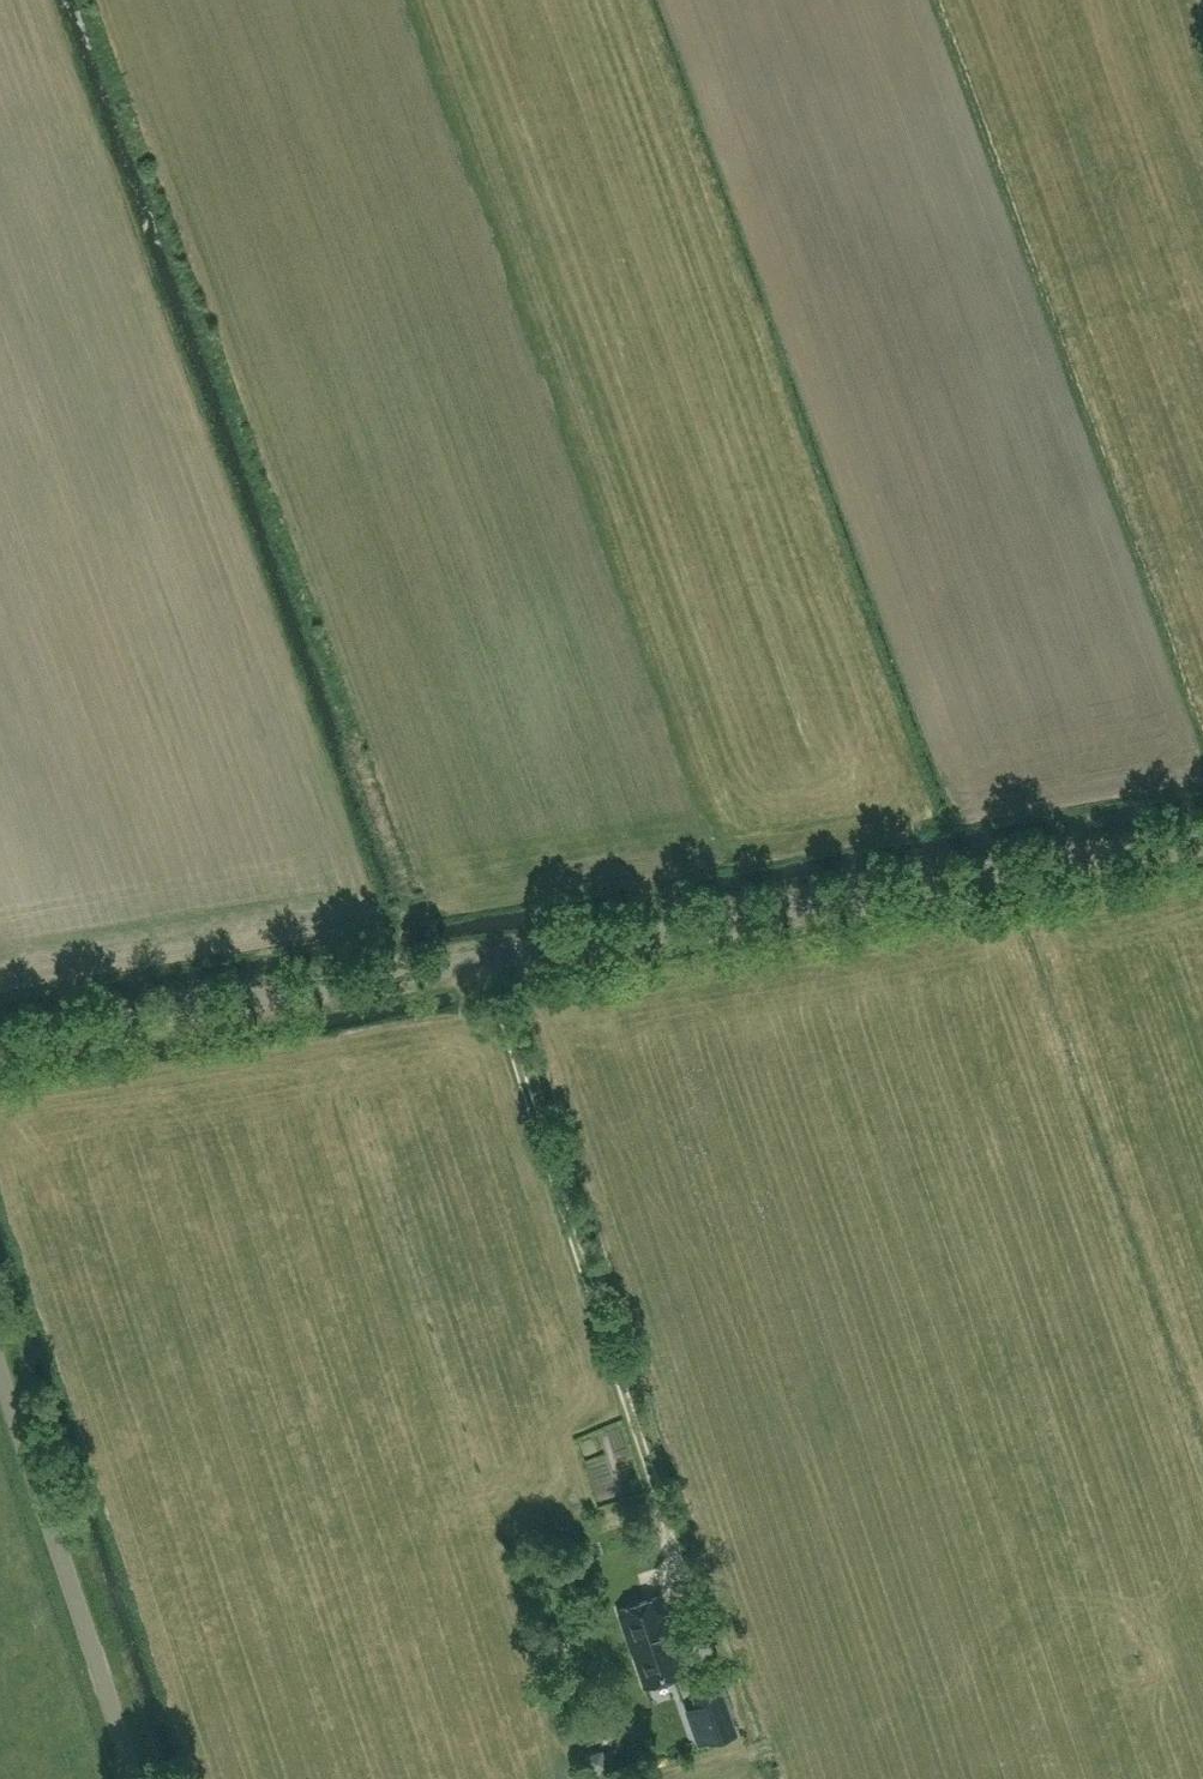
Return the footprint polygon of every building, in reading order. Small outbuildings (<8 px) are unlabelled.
[(659,1597),(618,1611),(643,1688),(685,1675),(674,1644),(688,1640),(681,1619),(668,1624),(659,1597)] [(725,1695),(697,1704),(710,1742),(738,1732),(725,1695)]
